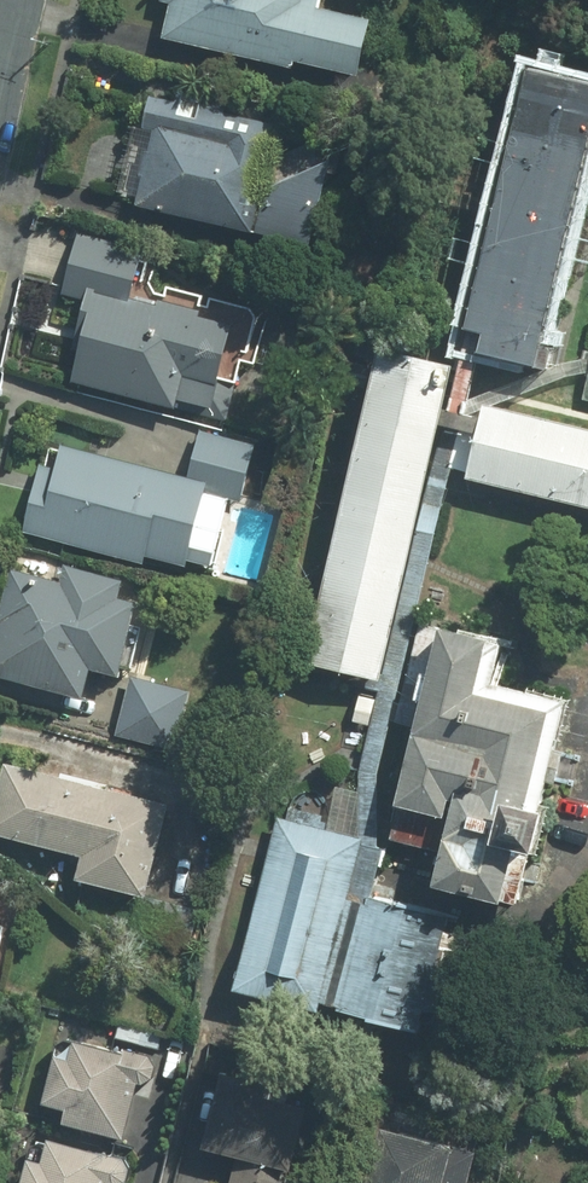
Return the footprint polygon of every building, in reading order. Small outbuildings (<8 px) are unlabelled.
[(164,40),(292,69),(294,63),(357,77),(370,20),(320,9),(322,0),(167,0),(166,3),(172,4),(164,40)] [(524,71),(454,350),(530,369),(587,137),(587,87),(524,71)] [(148,95),(123,205),(309,248),(335,138),(148,95)] [(92,294),(71,386),(224,421),(248,311),(142,287),(151,249),(86,234),(73,290),(92,294)] [(452,374),(376,355),(298,669),(373,687),(452,374)] [(488,411),(470,481),(587,510),(587,435),(488,411)] [(145,557),(189,569),(211,485),(59,445),(53,466),(44,464),(26,532),(144,563),(145,557)] [(10,573),(0,618),(0,678),(83,695),(87,672),(124,680),(139,604),(120,600),(124,581),(60,567),(57,582),(10,573)] [(494,646),(444,634),(402,804),(460,818),(441,892),(515,911),(563,717),(482,697),(494,646)] [(174,750),(188,690),(131,676),(117,736),(174,750)] [(0,781),(0,840),(78,856),(73,881),(144,895),(163,797),(3,765),(0,781)] [(362,844),(270,822),(231,988),(430,1035),(458,919),(351,893),(362,844)] [(58,1128),(119,1142),(135,1075),(135,1076),(136,1076),(137,1076),(138,1076),(139,1076),(140,1075),(141,1075),(142,1075),(142,1074),(143,1074),(143,1073),(144,1072),(145,1071),(145,1070),(146,1069),(146,1068),(146,1067),(146,1066),(145,1065),(145,1064),(145,1063),(144,1063),(144,1062),(143,1061),(142,1060),(141,1059),(140,1059),(139,1059),(138,1059),(69,1042),(66,1055),(54,1052),(41,1108),(62,1112),(58,1128)] [(310,1119),(268,1108),(270,1098),(223,1087),(207,1154),(240,1162),(235,1182),(294,1182),(310,1119)] [(378,1131),(366,1182),(464,1182),(471,1153),(378,1131)] [(122,1182),(123,1181),(124,1180),(124,1179),(125,1178),(125,1177),(126,1175),(126,1174),(126,1173),(126,1171),(126,1170),(126,1169),(125,1167),(125,1166),(124,1165),(124,1164),(123,1163),(122,1162),(121,1161),(120,1160),(119,1159),(118,1158),(117,1158),(115,1157),(46,1141),(41,1162),(28,1158),(22,1182),(122,1182)]
